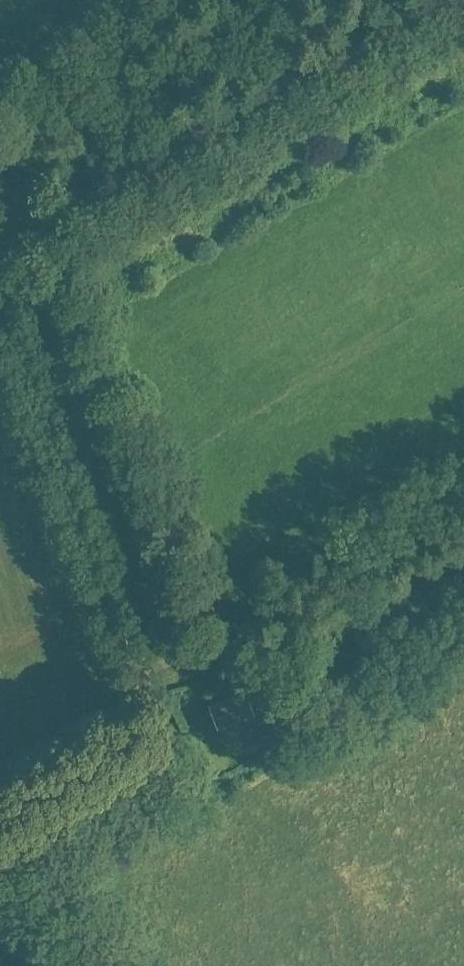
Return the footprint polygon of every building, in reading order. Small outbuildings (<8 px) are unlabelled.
[(247,690),(209,704),(218,728),(255,715),(247,690)] [(265,736),(278,731),(272,717),(258,722),(265,736)]
